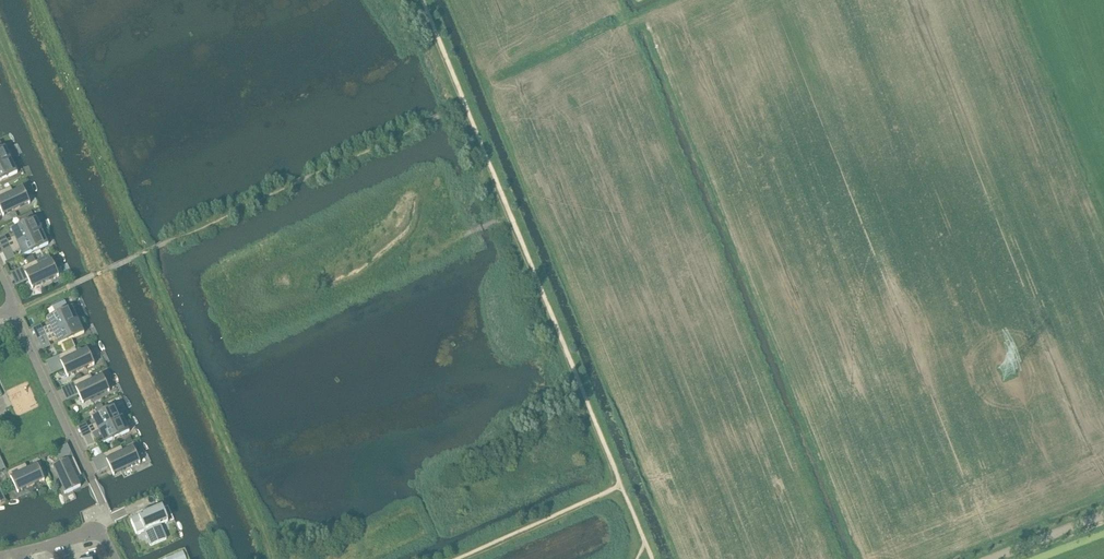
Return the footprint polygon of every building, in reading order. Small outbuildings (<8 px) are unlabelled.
[(10,162),(5,149),(6,149),(6,148),(0,150),(0,166),(10,162)] [(11,187),(16,185),(12,176),(18,174),(17,173),(16,174),(10,162),(0,166),(0,192),(11,187)] [(29,205),(30,204),(23,189),(22,189),(22,190),(13,194),(11,188),(11,187),(0,192),(0,209),(3,217),(4,216),(4,215),(29,203),(29,205)] [(7,241),(10,247),(41,233),(35,221),(37,220),(36,219),(11,231),(11,232),(13,231),(15,237),(7,241)] [(23,257),(48,245),(48,244),(47,245),(41,233),(10,247),(13,254),(21,250),(24,256),(23,256),(23,257)] [(29,265),(36,262),(33,255),(26,259),(29,265)] [(57,276),(58,277),(59,277),(51,261),(51,263),(42,267),(40,261),(40,260),(36,262),(29,265),(23,268),(32,289),(33,289),(32,287),(57,276)] [(71,309),(67,301),(55,306),(59,314),(47,320),(47,321),(48,320),(51,326),(43,329),(46,336),(77,322),(71,309),(73,309),(72,308),(71,309)] [(76,349),(72,340),(84,334),(84,333),(82,334),(77,322),(46,336),(49,342),(57,339),(60,344),(58,345),(59,346),(62,344),(66,353),(75,349),(76,349)] [(75,349),(58,357),(68,378),(69,378),(68,376),(93,365),(94,366),(87,350),(86,350),(87,351),(78,356),(75,350),(76,349),(75,349)] [(76,382),(73,383),(83,404),(84,404),(83,403),(108,391),(109,392),(102,376),(101,376),(102,378),(93,382),(90,376),(91,376),(90,375),(83,379),(76,382)] [(99,411),(106,408),(104,403),(96,406),(99,411)] [(88,428),(91,434),(122,420),(116,408),(118,407),(117,406),(92,418),(92,419),(94,418),(96,424),(88,428)] [(77,415),(72,418),(76,426),(81,423),(77,415)] [(102,437),(105,443),(104,443),(104,444),(129,432),(129,431),(128,432),(122,420),(91,434),(94,441),(102,437)] [(137,441),(131,444),(133,448),(136,454),(142,451),(138,442),(137,441)] [(114,474),(139,463),(139,464),(140,464),(136,454),(133,448),(132,448),(133,449),(124,454),(121,448),(121,447),(104,455),(114,476),(114,474)] [(39,455),(41,459),(48,456),(49,453),(48,451),(39,455)] [(82,476),(74,458),(53,468),(53,469),(54,468),(66,493),(64,494),(65,495),(81,487),(80,487),(79,487),(75,478),(81,475),(81,476),(82,476)] [(8,472),(18,493),(19,493),(18,492),(43,480),(44,482),(44,481),(37,465),(36,466),(37,467),(28,471),(25,465),(26,465),(26,464),(8,472)] [(139,518),(131,521),(137,535),(144,532),(148,540),(164,533),(160,525),(168,522),(162,508),(155,511),(153,508),(137,515),(139,518)]
